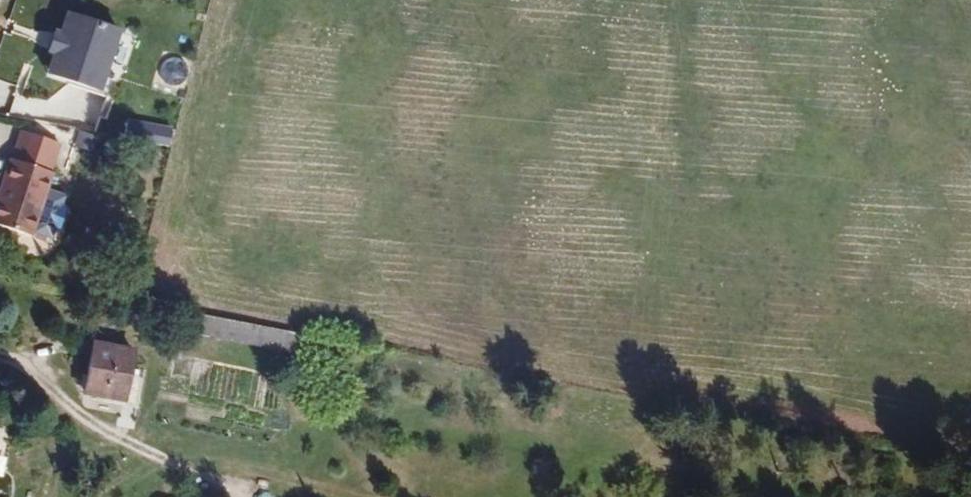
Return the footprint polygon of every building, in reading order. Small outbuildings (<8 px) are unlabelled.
[(116,30),(66,17),(62,38),(55,38),(50,62),(53,62),(50,78),(97,91),(116,30)] [(127,119),(125,134),(169,142),(172,127),(127,119)] [(10,261),(29,198),(27,197),(35,168),(0,158),(0,258),(10,261)] [(266,361),(268,344),(168,331),(166,348),(266,361)] [(110,420),(116,373),(77,368),(69,419),(108,424),(110,420)] [(136,374),(116,373),(110,420),(128,424),(136,374)]
